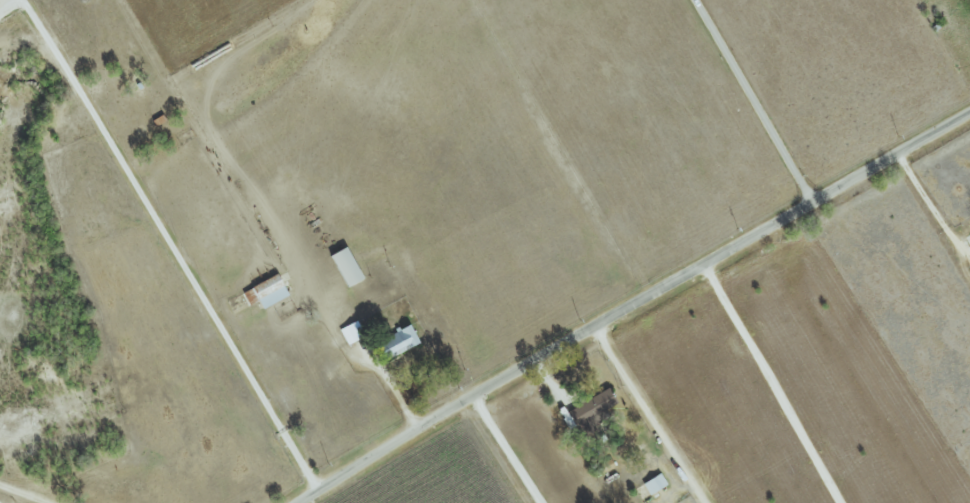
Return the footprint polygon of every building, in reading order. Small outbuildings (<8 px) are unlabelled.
[(419,344),(410,325),(374,341),(383,360),(419,344)] [(641,484),(647,495),(665,485),(659,474),(641,484)]
